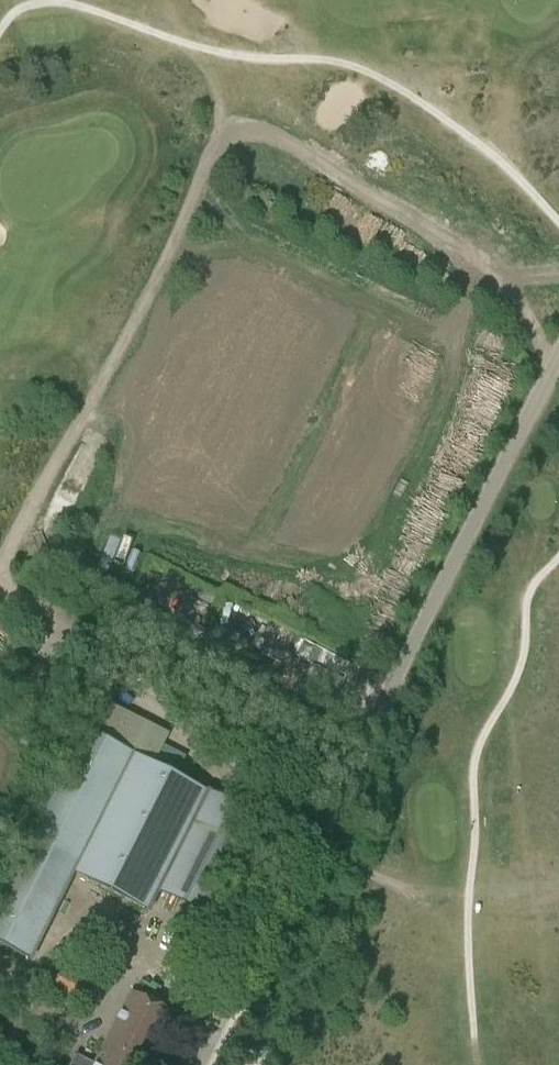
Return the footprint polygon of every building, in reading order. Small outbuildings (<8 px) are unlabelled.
[(347,672),(352,661),(303,637),(295,653),(311,661),(295,691),(314,701),(324,682),(336,688),(345,671),(347,672)] [(79,728),(20,847),(74,874),(152,914),(160,895),(210,919),(258,815),(209,792),(176,775),(188,752),(167,742),(166,741),(154,764),(135,755),(79,728)] [(32,988),(89,1017),(108,981),(95,974),(93,977),(48,955),(32,988)] [(70,1064),(147,1064),(173,1013),(131,992),(94,1064),(75,1055),(70,1064)]
